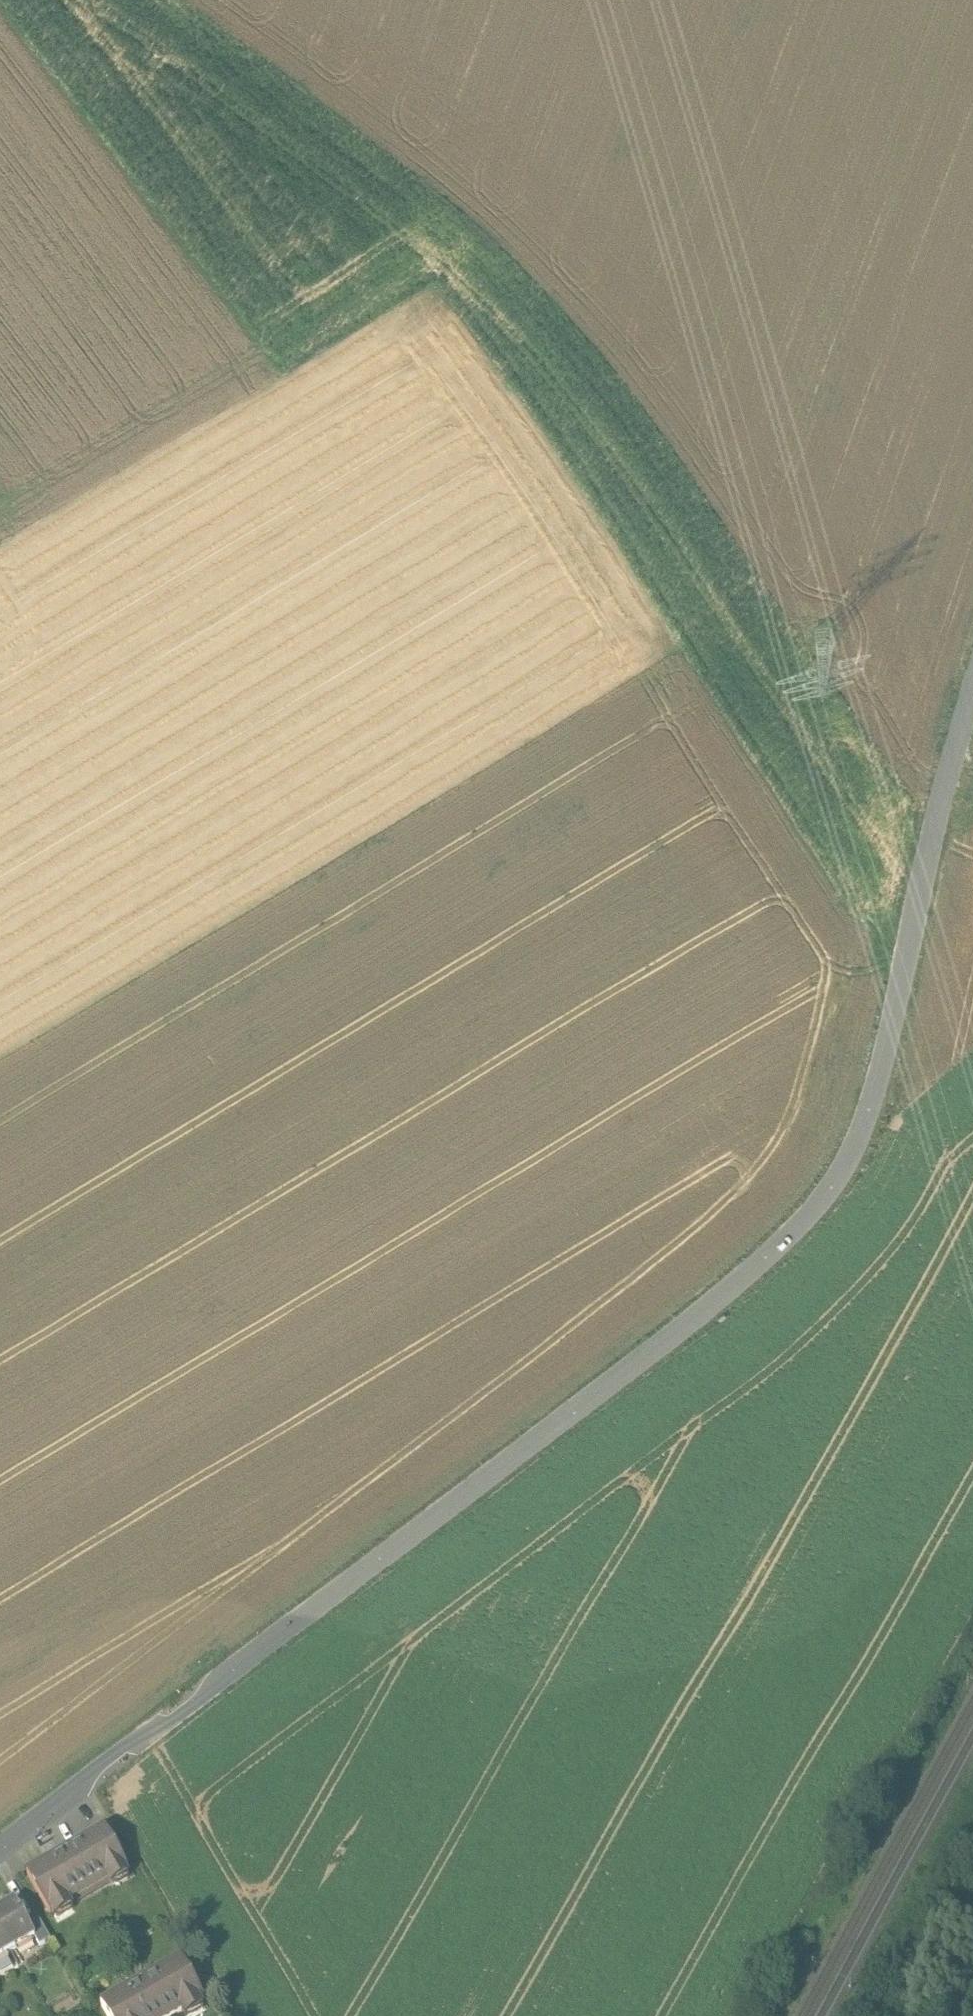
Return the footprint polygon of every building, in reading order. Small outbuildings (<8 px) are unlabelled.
[(106,1834),(28,1876),(51,1915),(128,1872),(106,1834)] [(16,1902),(0,1911),(0,1933),(12,1952),(35,1938),(16,1902)] [(0,1933),(0,1959),(12,1952),(0,1933)] [(103,2006),(108,2015),(180,2015),(205,2002),(182,1961),(103,2006)]
